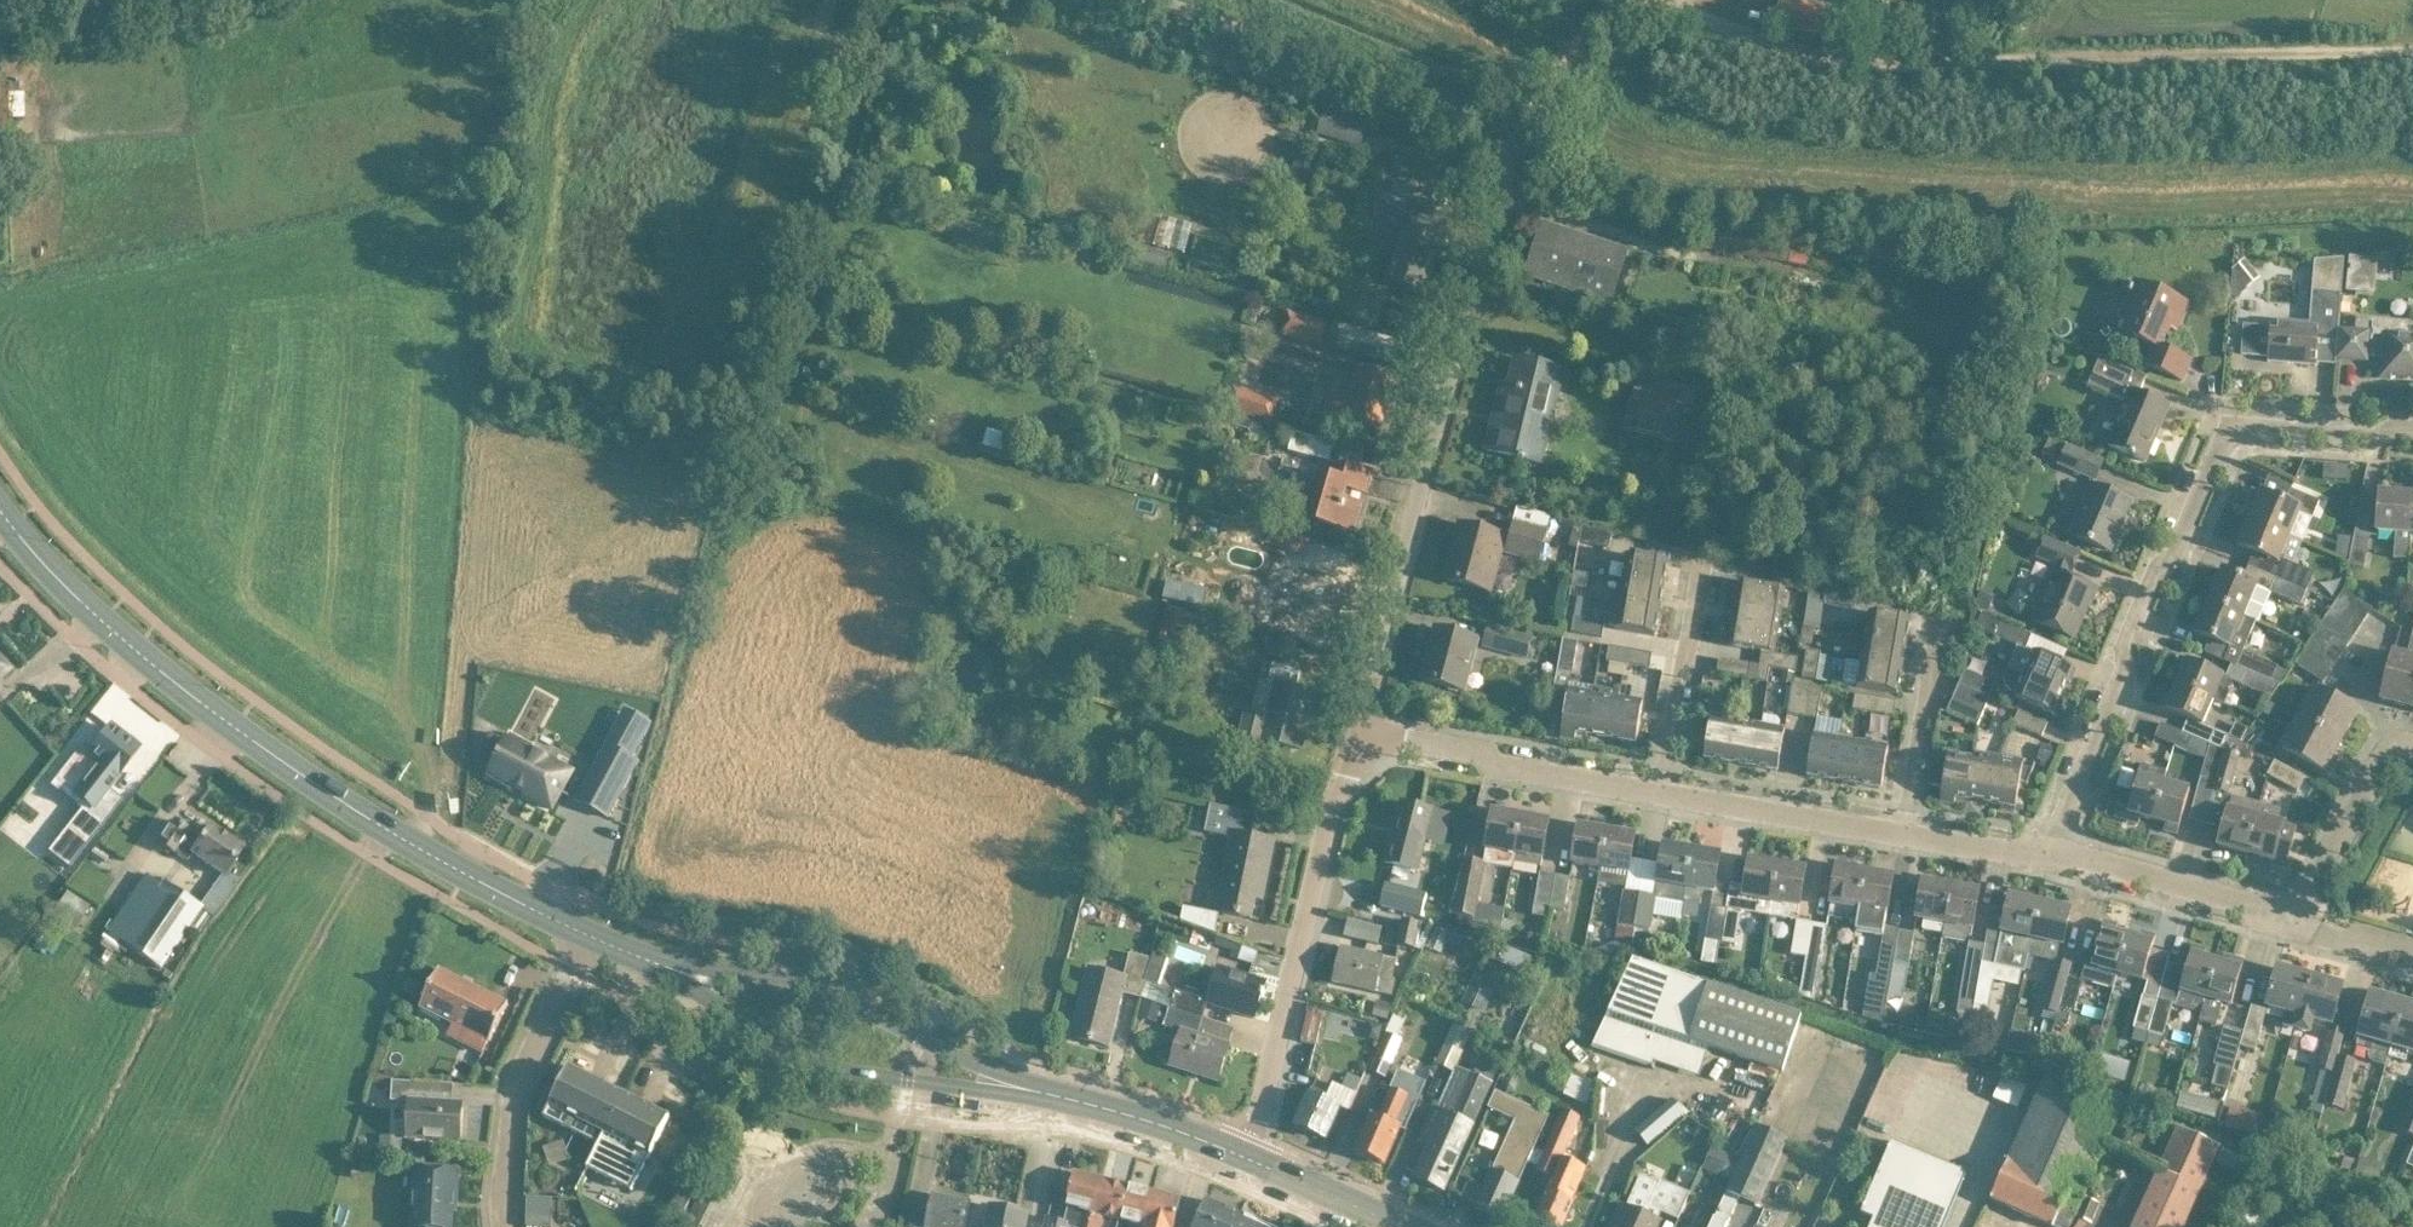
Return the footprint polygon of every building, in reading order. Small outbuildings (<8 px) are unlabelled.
[(1833,37),(1838,8),(1792,0),(1781,0),(1776,27),(1833,37)] [(9,119),(24,119),(24,95),(18,94),(17,70),(10,70),(10,95),(8,95),(9,119)] [(1367,127),(1350,121),(1323,110),(1319,132),(1318,135),(1361,148),(1367,127)] [(1387,278),(1400,282),(1423,288),(1437,240),(1416,234),(1418,227),(1427,229),(1431,227),(1435,209),(1433,205),(1412,200),(1411,203),(1395,199),(1387,228),(1400,232),(1387,278)] [(1618,251),(1568,235),(1545,227),(1530,273),(1609,299),(1613,286),(1607,284),(1618,251)] [(1717,251),(1789,263),(1792,242),(1720,230),(1717,251)] [(2351,258),(2350,265),(2346,292),(2376,294),(2379,260),(2351,258)] [(2318,336),(2338,338),(2344,260),(2314,262),(2311,292),(2309,324),(2271,321),(2270,336),(2265,336),(2266,328),(2245,327),(2242,355),(2268,357),(2268,362),(2310,365),(2311,350),(2317,350),(2318,336)] [(2243,262),(2230,272),(2242,286),(2255,276),(2243,262)] [(2178,301),(2156,291),(2130,280),(2120,306),(2130,310),(2121,331),(2148,342),(2139,363),(2182,381),(2190,361),(2161,348),(2170,327),(2164,325),(2168,316),(2171,317),(2178,301)] [(1327,323),(1286,312),(1280,335),(1321,345),(1327,323)] [(2411,330),(2411,322),(2356,319),(2356,330),(2341,329),(2339,359),(2366,361),(2367,359),(2382,360),(2380,378),(2395,380),(2395,376),(2412,377),(2412,330),(2411,330)] [(2147,377),(2125,368),(2098,356),(2086,385),(2126,401),(2107,446),(2145,462),(2169,407),(2140,395),(2147,377)] [(1542,368),(1539,367),(1516,361),(1510,387),(1503,385),(1497,412),(1501,413),(1498,427),(1493,426),(1487,451),(1539,463),(1547,430),(1543,429),(1550,400),(1554,401),(1561,372),(1542,367),(1542,368)] [(1400,380),(1376,374),(1358,368),(1350,395),(1331,389),(1324,414),(1347,420),(1347,421),(1381,430),(1390,399),(1394,400),(1400,380)] [(1634,390),(1624,432),(1630,433),(1674,444),(1684,405),(1693,407),(1698,388),(1684,385),(1684,387),(1647,378),(1642,377),(1639,391),(1634,390)] [(1216,408),(1219,409),(1273,423),(1279,400),(1233,387),(1233,389),(1221,387),(1216,408)] [(987,430),(982,446),(1000,452),(1006,436),(987,430)] [(1333,443),(1293,433),(1288,452),(1327,463),(1333,443)] [(2042,455),(2061,463),(2061,464),(2095,479),(2103,461),(2068,446),(2048,439),(2042,455)] [(1306,518),(1332,526),(1356,532),(1363,506),(1350,503),(1354,491),(1366,494),(1372,474),(1340,465),(1335,480),(1319,475),(1306,518)] [(2131,502),(2109,492),(2092,485),(2071,535),(2107,550),(2120,520),(2123,521),(2131,502)] [(2249,521),(2289,538),(2299,514),(2312,520),(2320,502),(2291,489),(2285,503),(2261,493),(2249,521)] [(2409,534),(2411,534),(2412,509),(2412,495),(2380,493),(2377,531),(2394,533),(2392,559),(2408,560),(2409,534)] [(1736,511),(1726,517),(1733,527),(1742,520),(1736,511)] [(2257,570),(2275,578),(2306,590),(2312,574),(2279,560),(2289,538),(2249,521),(2238,546),(2263,557),(2257,570)] [(1510,538),(1488,532),(1465,525),(1456,559),(1450,558),(1444,580),(1490,592),(1500,554),(1538,564),(1546,533),(1514,525),(1510,538)] [(1575,525),(1570,546),(1579,548),(1580,542),(1583,527),(1575,525)] [(1583,527),(1580,542),(1594,545),(1609,548),(1613,534),(1583,527)] [(1275,543),(1278,531),(1269,529),(1266,541),(1275,543)] [(1279,530),(1275,547),(1306,555),(1310,539),(1279,530)] [(2354,539),(2350,558),(2349,565),(2364,568),(2370,535),(2355,532),(2354,539)] [(2033,622),(2051,629),(2073,639),(2082,619),(2079,618),(2085,603),(2090,605),(2097,589),(2067,577),(2069,571),(2073,572),(2080,554),(2044,539),(2045,537),(2032,533),(2027,545),(2040,550),(2036,558),(2056,566),(2033,622)] [(2350,558),(2354,539),(2339,537),(2336,556),(2350,558)] [(1668,562),(1644,558),(1628,556),(1624,580),(1664,587),(1668,562)] [(1281,586),(1271,624),(1327,639),(1337,601),(1326,598),(1331,578),(1300,570),(1296,582),(1295,590),(1281,586)] [(2268,595),(2254,590),(2256,585),(2222,571),(2209,603),(2254,622),(2254,621),(2257,623),(2268,595)] [(1575,573),(1573,585),(1576,586),(1586,587),(1588,575),(1588,574),(1575,572),(1575,573)] [(2307,591),(2306,590),(2275,578),(2269,593),(2300,606),(2307,591)] [(1660,612),(1664,587),(1624,580),(1620,605),(1660,612)] [(1810,582),(1799,580),(1797,592),(1809,594),(1810,582)] [(1787,590),(1765,586),(1741,582),(1737,609),(1762,613),(1760,624),(1735,619),(1730,647),(1776,654),(1787,590)] [(1815,628),(1821,629),(1825,604),(1855,609),(1857,594),(1830,587),(1830,585),(1810,582),(1809,594),(1804,626),(1815,628)] [(1981,588),(1974,604),(1986,609),(1993,593),(1981,588)] [(2365,622),(2373,610),(2345,590),(2336,603),(2365,622)] [(2209,603),(2196,634),(2210,639),(2204,652),(2224,661),(2229,648),(2235,634),(2248,639),(2254,622),(2209,603)] [(2365,622),(2336,603),(2328,615),(2356,634),(2365,622)] [(1615,630),(1632,632),(1655,637),(1660,612),(1620,605),(1615,630)] [(1167,609),(1161,630),(1167,632),(1175,634),(1177,628),(1200,635),(1205,617),(1168,606),(1167,609)] [(1869,613),(1864,638),(1906,645),(1911,620),(1869,613)] [(2356,634),(2328,615),(2320,627),(2348,647),(2356,634)] [(1574,618),(1572,633),(1602,638),(1605,623),(1574,618)] [(2076,670),(2053,661),(2026,649),(2031,636),(1990,619),(1985,632),(2017,646),(2007,670),(2062,693),(2066,682),(2070,683),(2076,670)] [(1484,646),(1525,658),(1531,638),(1490,626),(1484,646)] [(1812,646),(1815,629),(1804,627),(1801,644),(1812,646)] [(2348,647),(2320,627),(2311,640),(2340,659),(2348,647)] [(1464,692),(1470,668),(1477,639),(1459,634),(1436,628),(1436,629),(1440,630),(1432,658),(1428,657),(1422,680),(1422,681),(1464,692)] [(2406,657),(2393,654),(2381,700),(2412,708),(2412,628),(2406,657)] [(1860,662),(1902,670),(1906,645),(1864,638),(1860,662)] [(1580,642),(1563,639),(1554,689),(1569,691),(1572,675),(1574,675),(1580,642)] [(2340,659),(2311,640),(2303,652),(2332,671),(2340,659)] [(1626,665),(1629,650),(1609,647),(1607,662),(1626,665)] [(1629,650),(1626,665),(1650,669),(1652,654),(1629,650)] [(1832,657),(1822,655),(1822,654),(1808,651),(1803,679),(1817,682),(1818,680),(1827,682),(1832,657)] [(2332,671),(2303,652),(2295,664),(2323,684),(2332,671)] [(1794,672),(1795,672),(1798,658),(1779,655),(1777,669),(1783,670),(1794,672)] [(2239,669),(2245,672),(2277,685),(2286,671),(2277,668),(2245,655),(2239,669)] [(2176,688),(2212,703),(2212,701),(2224,706),(2229,693),(2227,690),(2232,688),(2229,679),(2223,677),(2223,676),(2181,658),(2175,671),(2182,674),(2176,688)] [(11,671),(0,659),(0,680),(11,671)] [(1720,659),(1717,675),(1748,680),(1751,664),(1720,659)] [(1902,670),(1860,662),(1860,663),(1848,661),(1843,685),(1898,694),(1902,670)] [(1267,716),(1247,711),(1238,746),(1260,752),(1263,740),(1301,749),(1315,693),(1297,688),(1301,671),(1273,664),(1268,683),(1275,684),(1267,716)] [(1767,683),(1770,667),(1760,666),(1757,681),(1767,683)] [(1792,683),(1794,672),(1783,670),(1781,681),(1792,683)] [(2058,701),(2062,693),(2007,670),(2004,676),(2003,680),(2004,685),(2007,689),(2011,692),(2017,694),(2015,699),(2056,716),(2062,703),(2058,701)] [(1959,686),(1989,699),(1995,684),(1965,671),(1959,686)] [(2269,698),(2277,685),(2245,672),(2239,685),(2269,698)] [(1793,686),(1787,716),(1802,719),(1808,688),(1793,686)] [(1953,699),(1983,713),(1989,699),(1959,686),(1953,699)] [(1817,721),(1823,691),(1808,688),(1802,719),(1817,721)] [(2212,703),(2176,688),(2172,697),(2165,694),(2160,707),(2202,725),(2212,703)] [(1577,733),(1588,735),(1595,689),(1593,689),(1592,695),(1569,691),(1561,738),(1575,740),(1577,733)] [(1595,689),(1588,735),(1612,739),(1618,699),(1619,693),(1595,689)] [(2299,719),(2341,742),(2357,711),(2315,689),(2299,719)] [(1856,695),(1854,710),(1869,713),(1872,697),(1856,695)] [(1894,717),(1894,716),(1897,702),(1872,697),(1869,713),(1894,717)] [(1618,699),(1612,739),(1622,741),(1621,745),(1636,748),(1643,703),(1618,699)] [(1977,726),(1983,713),(1953,699),(1947,713),(1977,726)] [(2013,725),(2020,728),(2042,738),(2048,724),(2020,711),(2013,725)] [(1754,767),(1778,771),(1785,732),(1780,731),(1781,722),(1777,717),(1764,715),(1762,728),(1760,728),(1754,767)] [(1729,763),(1737,718),(1736,718),(1735,723),(1711,718),(1704,759),(1729,763)] [(1754,767),(1760,728),(1747,725),(1748,720),(1737,718),(1729,763),(1754,767)] [(2341,742),(2299,719),(2282,750),(2325,772),(2341,742)] [(2240,744),(2248,729),(2237,723),(2229,738),(2240,744)] [(2190,737),(2160,725),(2154,738),(2184,751),(2190,737)] [(81,746),(54,781),(90,809),(74,830),(90,842),(122,800),(108,789),(118,777),(138,750),(109,727),(89,752),(81,746)] [(567,796),(578,774),(531,749),(533,746),(510,734),(489,773),(525,793),(524,795),(553,810),(562,793),(567,796)] [(2213,747),(2224,752),(2227,739),(2217,734),(2213,747)] [(609,818),(639,762),(633,759),(638,749),(612,735),(577,801),(609,818)] [(1807,776),(1832,780),(1840,736),(1839,735),(1838,742),(1814,738),(1807,776)] [(1832,780),(1857,785),(1864,744),(1852,742),(1853,738),(1840,736),(1832,780)] [(2227,794),(2236,763),(2241,745),(2227,739),(2224,752),(2215,781),(2213,790),(2227,794)] [(1889,748),(1865,744),(1864,744),(1857,785),(1882,789),(1889,748)] [(2200,777),(2215,781),(2224,752),(2213,747),(2209,746),(2200,777)] [(1974,753),(1973,759),(1965,799),(1991,804),(1998,757),(1974,753)] [(1956,798),(1965,799),(1973,759),(1948,755),(1948,756),(1937,754),(1934,766),(1932,765),(1928,785),(1943,788),(1940,802),(1955,804),(1956,798)] [(2024,761),(1998,757),(1991,804),(2001,806),(2001,810),(2015,812),(2020,783),(2028,785),(2036,764),(2034,764),(2032,769),(2023,768),(2024,761)] [(2276,762),(2268,776),(2298,792),(2305,778),(2276,762)] [(2141,817),(2151,820),(2164,771),(2141,764),(2132,798),(2120,795),(2114,817),(2139,824),(2141,817)] [(2190,790),(2164,783),(2167,772),(2164,771),(2151,820),(2166,824),(2164,831),(2177,835),(2190,790)] [(1120,804),(1119,808),(1127,810),(1136,804),(1138,796),(1123,792),(1120,804)] [(2245,854),(2259,805),(2232,797),(2218,846),(2245,854)] [(1417,871),(1432,810),(1401,802),(1385,863),(1417,871)] [(2278,824),(2281,811),(2259,805),(2245,854),(2273,862),(2273,861),(2286,865),(2293,839),(2290,838),(2292,830),(2295,830),(2296,829),(2278,824)] [(1207,888),(1204,908),(1216,911),(1251,919),(1257,887),(1264,888),(1274,842),(1240,835),(1245,813),(1210,806),(1204,835),(1230,840),(1220,890),(1207,888)] [(1493,812),(1489,836),(1484,864),(1511,868),(1520,816),(1493,812)] [(1511,868),(1513,869),(1514,862),(1542,867),(1549,821),(1520,816),(1511,868)] [(174,821),(160,843),(186,861),(192,852),(225,875),(227,872),(239,880),(249,866),(237,858),(243,849),(210,827),(200,840),(188,832),(189,831),(174,821)] [(1598,869),(1606,831),(1579,826),(1572,865),(1598,869)] [(1598,882),(1627,887),(1635,836),(1606,831),(1598,869),(1600,870),(1598,882)] [(1684,888),(1690,850),(1664,845),(1655,897),(1661,898),(1682,901),(1684,888)] [(1701,904),(1702,891),(1714,893),(1720,855),(1690,850),(1682,901),(1701,904)] [(1741,912),(1768,916),(1769,916),(1777,865),(1750,860),(1744,892),(1731,889),(1732,884),(1731,884),(1726,910),(1721,943),(1735,945),(1741,912)] [(1463,861),(1449,914),(1476,919),(1479,897),(1485,865),(1463,861)] [(1828,917),(1855,922),(1864,872),(1865,865),(1850,863),(1849,869),(1837,867),(1828,917)] [(1806,870),(1777,865),(1769,916),(1792,920),(1793,913),(1799,914),(1800,907),(1806,870)] [(1864,872),(1855,922),(1853,931),(1882,936),(1883,930),(1884,930),(1893,877),(1864,872)] [(1534,907),(1547,910),(1554,876),(1540,874),(1534,907)] [(146,876),(107,934),(161,971),(190,927),(202,910),(203,909),(197,905),(164,882),(161,886),(146,876)] [(1554,876),(1547,910),(1563,912),(1569,879),(1554,876)] [(1916,920),(1924,922),(1923,929),(1942,933),(1950,886),(1923,882),(1916,920)] [(1191,885),(1189,911),(1202,912),(1204,886),(1191,885)] [(1428,895),(1411,891),(1387,885),(1382,906),(1422,916),(1428,895)] [(1950,886),(1942,933),(1943,933),(1942,938),(1965,942),(1966,935),(1971,936),(1979,891),(1950,886)] [(1625,894),(1619,927),(1616,942),(1631,944),(1633,929),(1634,929),(1639,896),(1625,894)] [(1654,899),(1639,896),(1634,929),(1648,932),(1654,899)] [(1984,946),(1981,963),(2016,971),(2022,972),(2024,972),(2027,956),(2040,903),(2010,896),(2004,920),(2001,936),(2000,935),(1999,941),(1985,939),(1984,946)] [(2060,945),(2063,945),(2071,910),(2040,903),(2027,956),(2028,956),(2041,959),(2056,962),(2060,945)] [(1721,943),(1726,910),(1711,908),(1705,940),(1721,943)] [(1215,935),(1219,917),(1192,912),(1189,930),(1215,935)] [(1403,920),(1397,945),(1415,949),(1421,924),(1403,920)] [(1382,929),(1348,921),(1345,937),(1378,945),(1382,929)] [(1806,959),(1812,924),(1796,922),(1790,956),(1806,959)] [(2086,963),(2082,980),(2082,981),(2111,989),(2115,975),(2126,936),(2115,933),(2118,926),(2104,922),(2097,945),(2092,965),(2086,963)] [(1825,927),(1812,924),(1806,959),(1799,996),(1813,1001),(1825,927)] [(1890,977),(1898,933),(1884,930),(1883,930),(1882,936),(1876,975),(1890,977)] [(1898,933),(1890,977),(1890,982),(1905,984),(1913,935),(1898,933)] [(2126,936),(2115,975),(2142,983),(2156,936),(2142,933),(2140,940),(2126,936)] [(1969,944),(1957,1012),(1973,1015),(1975,1006),(1974,1006),(1984,946),(1969,944)] [(1238,959),(1253,964),(1257,952),(1243,947),(1238,959)] [(2175,991),(2171,1006),(2172,1006),(2182,1009),(2186,995),(2204,1000),(2215,961),(2204,958),(2206,950),(2193,947),(2186,970),(2180,993),(2175,991)] [(1334,983),(1357,988),(1393,997),(1396,981),(1392,980),(1396,960),(1342,948),(1334,983)] [(1121,994),(1140,998),(1144,981),(1149,960),(1129,955),(1123,980),(1089,972),(1073,1037),(1108,1046),(1121,994)] [(2200,1013),(2198,1021),(2216,1026),(2221,1006),(2231,1009),(2244,961),(2231,958),(2229,965),(2215,961),(2204,1000),(2200,1013)] [(1622,985),(1608,1014),(1656,1031),(1690,1042),(1744,1060),(1783,1072),(1801,1017),(1801,1016),(1709,984),(1708,986),(1634,960),(1622,985)] [(2042,1008),(2044,1009),(2041,1022),(2054,1025),(2057,1012),(2057,1013),(2059,1008),(2068,976),(2070,967),(2054,962),(2042,1008)] [(1218,968),(1207,1002),(1207,1003),(1208,1004),(1255,1018),(1261,998),(1263,998),(1265,993),(1263,992),(1266,984),(1218,968)] [(2277,969),(2271,992),(2266,1008),(2283,1013),(2280,1027),(2294,1031),(2309,977),(2277,969)] [(489,1042),(490,1042),(509,1005),(439,971),(421,1008),(469,1032),(464,1043),(484,1053),(489,1042)] [(1462,1005),(1481,1013),(1494,985),(1474,976),(1462,1005)] [(2082,981),(2068,976),(2059,1008),(2073,1012),(2082,981)] [(2309,977),(2294,1031),(2308,1035),(2312,1021),(2332,1027),(2343,987),(2309,977)] [(1169,1011),(1202,1022),(1208,1004),(1207,1003),(1207,1002),(1175,992),(1144,981),(1140,998),(1145,1000),(1162,1006),(1170,1009),(1169,1011)] [(2355,1049),(2368,1053),(2368,1055),(2368,1058),(2370,1061),(2373,1063),(2385,1066),(2390,1047),(2391,1047),(2403,1004),(2371,995),(2355,1049)] [(2131,1042),(2143,1045),(2156,1001),(2141,997),(2132,1031),(2134,1031),(2131,1042)] [(1145,1000),(1139,1018),(1156,1023),(1162,1006),(1145,1000)] [(2156,1001),(2143,1045),(2159,1049),(2161,1039),(2162,1039),(2172,1006),(2171,1006),(2156,1001)] [(2388,1057),(2404,1062),(2406,1055),(2412,1057),(2412,1007),(2403,1004),(2391,1047),(2388,1057)] [(2254,1052),(2265,1012),(2249,1008),(2239,1047),(2254,1052)] [(1181,1033),(1171,1066),(1218,1081),(1230,1046),(1198,1036),(1202,1022),(1169,1011),(1164,1027),(1181,1033)] [(1301,1042),(1316,1045),(1323,1016),(1308,1013),(1301,1042)] [(1644,1067),(1656,1031),(1608,1014),(1593,1049),(1644,1067)] [(2189,1044),(2197,1021),(2187,1017),(2178,1040),(2189,1044)] [(1435,1064),(1452,1072),(1422,1140),(1431,1145),(1416,1179),(1444,1191),(1483,1102),(1496,1074),(1478,1065),(1474,1075),(1457,1067),(1472,1034),(1453,1025),(1435,1064)] [(2217,1066),(2211,1087),(2226,1090),(2241,1033),(2223,1029),(2213,1065),(2217,1066)] [(2328,1031),(2317,1071),(2321,1072),(2332,1075),(2337,1059),(2344,1035),(2328,1031)] [(1385,1078),(1401,1042),(1386,1035),(1370,1071),(1385,1078)] [(2116,1059),(2111,1078),(2125,1082),(2130,1064),(2116,1059)] [(2332,1075),(2324,1106),(2342,1111),(2356,1064),(2337,1059),(2332,1075)] [(594,1143),(620,1093),(570,1067),(544,1118),(594,1143)] [(1365,1130),(1355,1152),(1384,1165),(1394,1143),(1400,1129),(1405,1131),(1425,1086),(1398,1074),(1397,1076),(1378,1119),(1371,1116),(1365,1130)] [(1326,1139),(1336,1118),(1340,1109),(1346,1112),(1360,1082),(1345,1076),(1340,1086),(1332,1083),(1327,1095),(1312,1088),(1295,1126),(1326,1139)] [(1985,1076),(1978,1099),(2004,1107),(2012,1084),(1985,1076)] [(2001,1178),(1991,1200),(2050,1226),(2068,1226),(2075,1212),(2120,1111),(2045,1078),(2001,1178)] [(431,1103),(432,1083),(393,1081),(391,1102),(411,1103),(409,1138),(460,1141),(462,1105),(431,1103)] [(1492,1172),(1477,1206),(1503,1218),(1550,1117),(1496,1092),(1488,1108),(1515,1121),(1492,1172)] [(651,1155),(659,1140),(670,1118),(620,1093),(594,1143),(598,1145),(587,1168),(606,1177),(611,1167),(638,1181),(651,1155)] [(1716,1111),(1710,1125),(1715,1127),(1721,1130),(1726,1116),(1727,1117),(1733,1105),(1726,1101),(1718,1097),(1713,1110),(1716,1111)] [(2195,1112),(2197,1103),(2178,1098),(2176,1107),(2195,1112)] [(2401,1131),(2412,1136),(2412,1101),(2401,1131)] [(1528,1163),(1538,1168),(1537,1169),(1554,1177),(1540,1208),(1532,1226),(1564,1226),(1567,1221),(1571,1220),(1574,1213),(1571,1208),(1573,1204),(1571,1204),(1586,1171),(1568,1162),(1570,1156),(1565,1153),(1581,1118),(1563,1111),(1544,1154),(1535,1149),(1528,1163)] [(2263,1116),(2245,1111),(2239,1131),(2258,1136),(2263,1116)] [(1741,1159),(1731,1182),(1711,1226),(1726,1226),(1738,1200),(1758,1208),(1787,1141),(1755,1128),(1741,1159)] [(2134,1226),(2184,1226),(2221,1148),(2177,1128),(2158,1170),(2159,1170),(2134,1226)] [(1967,1173),(1895,1140),(1863,1214),(1875,1219),(1871,1226),(1945,1226),(1967,1173)] [(1702,1169),(1731,1182),(1741,1159),(1713,1146),(1702,1169)] [(457,1197),(458,1172),(415,1170),(412,1226),(452,1226),(453,1197),(457,1197)] [(1102,1180),(1074,1173),(1066,1207),(1081,1211),(1077,1226),(1090,1226),(1102,1180)] [(1466,1197),(1467,1180),(1451,1179),(1450,1196),(1466,1197)] [(1105,1218),(1120,1221),(1129,1187),(1102,1180),(1090,1226),(1103,1226),(1105,1218)] [(1660,1182),(1649,1207),(1679,1221),(1681,1217),(1688,1203),(1691,1196),(1660,1182)] [(1156,1194),(1129,1187),(1120,1221),(1131,1224),(1130,1226),(1147,1226),(1156,1194)] [(1156,1194),(1147,1226),(1174,1226),(1181,1200),(1156,1194)] [(970,1204),(934,1196),(927,1226),(965,1226),(970,1204)] [(2084,1198),(2076,1218),(2092,1224),(2093,1222),(2099,1206),(2100,1204),(2084,1198)] [(528,1226),(551,1226),(552,1201),(529,1200),(528,1226)] [(1194,1226),(1236,1226),(1241,1215),(1206,1200),(1196,1222),(1194,1226)] [(1688,1203),(1681,1217),(1692,1222),(1699,1208),(1688,1203)] [(1028,1215),(1017,1213),(1018,1209),(1002,1206),(1001,1210),(990,1208),(986,1226),(1026,1226),(1028,1215)] [(1659,1222),(1622,1206),(1614,1225),(1619,1226),(1657,1226),(1659,1222)] [(1258,1223),(1241,1215),(1236,1226),(1256,1226),(1258,1223)] [(1071,1224),(1048,1218),(1045,1226),(1070,1226),(1071,1224)]
